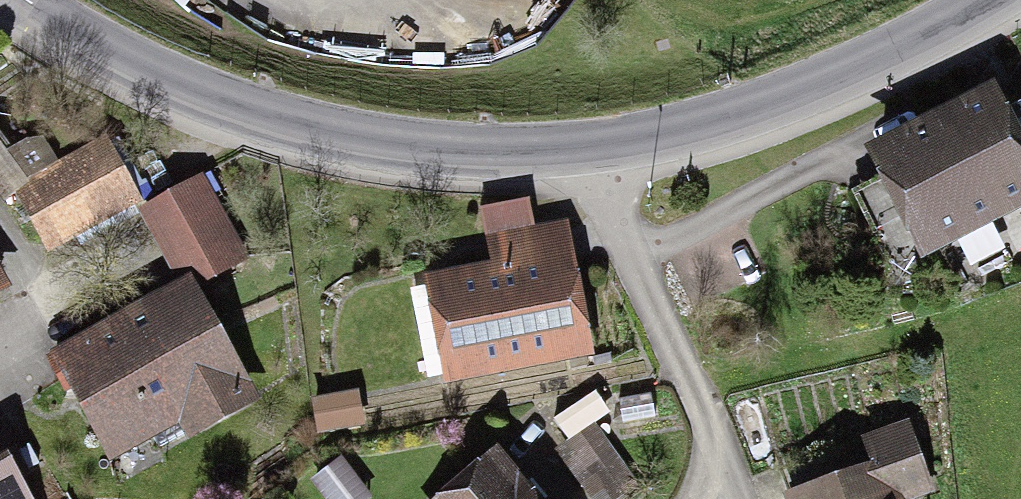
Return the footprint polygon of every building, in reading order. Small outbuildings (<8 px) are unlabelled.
[(991,98),(879,156),(925,245),(1020,196),(1020,156),(991,98)] [(133,192),(107,143),(19,191),(45,240),(133,192)] [(194,287),(242,261),(198,180),(150,206),(194,287)] [(439,287),(456,370),(578,346),(562,263),(439,287)] [(174,391),(193,427),(246,397),(187,291),(65,359),(104,429),(174,391)] [(907,427),(790,469),(801,498),(887,498),(928,484),(907,427)] [(12,480),(21,475),(0,436),(0,498),(23,498),(12,480)] [(316,481),(331,498),(359,498),(365,494),(340,462),(316,481)] [(455,498),(526,498),(497,464),(455,498)]
